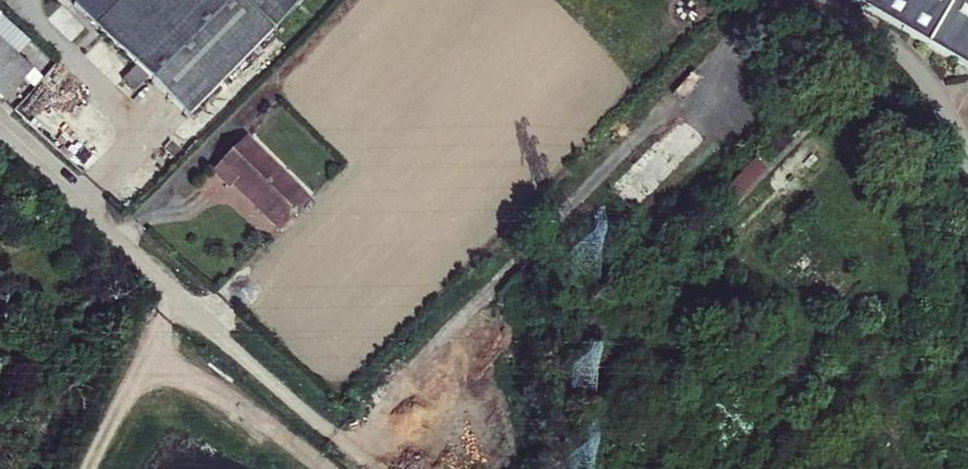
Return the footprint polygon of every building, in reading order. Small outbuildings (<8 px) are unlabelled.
[(73,3),(189,117),(303,0),(76,0),(73,3)] [(967,70),(967,0),(849,0),(967,70)] [(6,102),(32,74),(0,44),(0,97),(6,102)] [(234,184),(280,229),(309,201),(248,141),(216,172),(230,187),(234,184)] [(743,196),(772,168),(761,157),(732,184),(743,196)]
